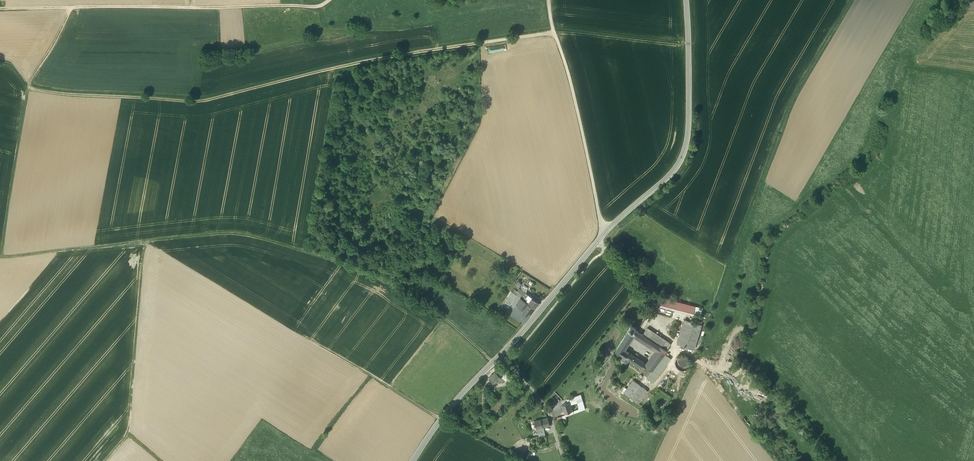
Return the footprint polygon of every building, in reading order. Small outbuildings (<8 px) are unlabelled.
[(521,290),(517,295),(521,298),(522,299),(526,293),(521,290)] [(526,293),(522,299),(528,303),(532,297),(526,293)] [(696,306),(658,296),(656,305),(693,315),(694,313),(696,306)] [(532,297),(528,303),(535,308),(539,302),(532,297)] [(522,299),(521,298),(516,305),(524,310),(522,312),(527,316),(529,313),(530,315),(530,314),(535,308),(528,303),(522,299)] [(507,299),(503,304),(508,308),(512,303),(507,299)] [(702,325),(684,320),(677,344),(695,349),(702,325)] [(628,331),(616,352),(625,358),(626,357),(627,355),(629,352),(624,350),(633,335),(635,337),(638,332),(635,330),(636,329),(631,326),(628,331)] [(645,336),(648,338),(654,341),(654,342),(663,347),(667,341),(658,336),(653,332),(647,328),(643,335),(645,336)] [(643,335),(638,332),(635,337),(657,350),(657,351),(647,364),(645,367),(652,371),(647,378),(653,383),(671,359),(665,354),(667,350),(663,347),(654,342),(654,341),(648,338),(645,336),(643,335)] [(647,364),(629,352),(627,355),(644,366),(645,367),(647,364)] [(690,366),(690,363),(690,360),(688,357),(686,356),(683,355),(680,356),(678,358),(676,360),(676,363),(676,366),(678,368),(680,370),(683,370),(686,370),(688,368),(690,366)] [(505,372),(501,369),(496,373),(501,377),(505,372)] [(495,372),(489,378),(495,384),(501,377),(496,373),(495,372)] [(510,376),(505,372),(501,377),(506,381),(510,376)] [(632,379),(624,391),(638,402),(647,390),(632,379)] [(658,387),(654,392),(666,399),(669,394),(658,387)] [(581,395),(567,400),(568,403),(570,403),(572,403),(571,402),(577,400),(578,402),(579,406),(579,410),(573,412),(573,411),(565,414),(566,417),(585,410),(581,395)] [(568,403),(562,406),(565,414),(573,411),(570,403),(568,403)] [(548,418),(534,421),(537,434),(544,432),(543,427),(550,426),(548,418)] [(530,439),(532,445),(539,443),(537,437),(530,439)]
